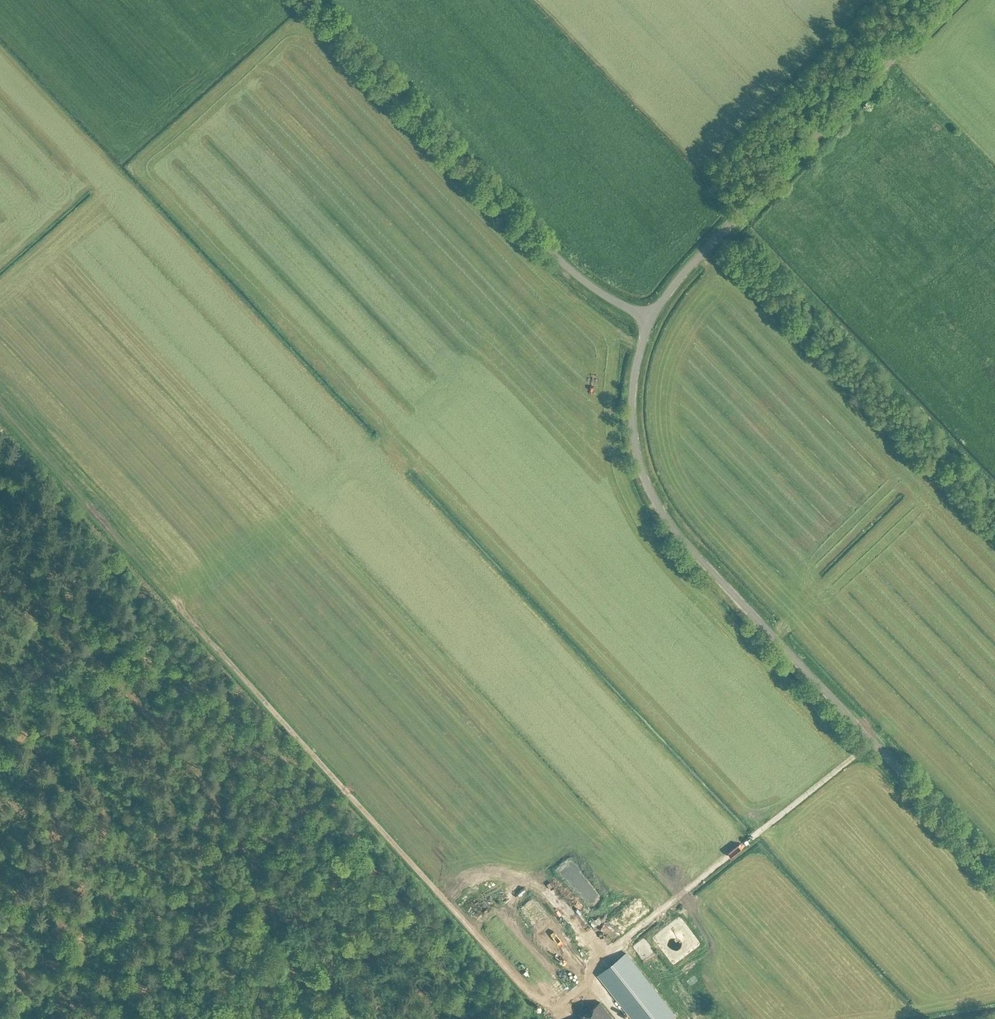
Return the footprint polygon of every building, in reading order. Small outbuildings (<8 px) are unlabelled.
[(581,893),(592,901),(599,892),(588,883),(581,893)] [(621,907),(597,927),(609,941),(645,909),(635,897),(622,908),(621,907)] [(674,1017),(625,954),(599,974),(635,1018),(671,1018),(674,1017)] [(600,1002),(579,1018),(613,1018),(600,1002)]
